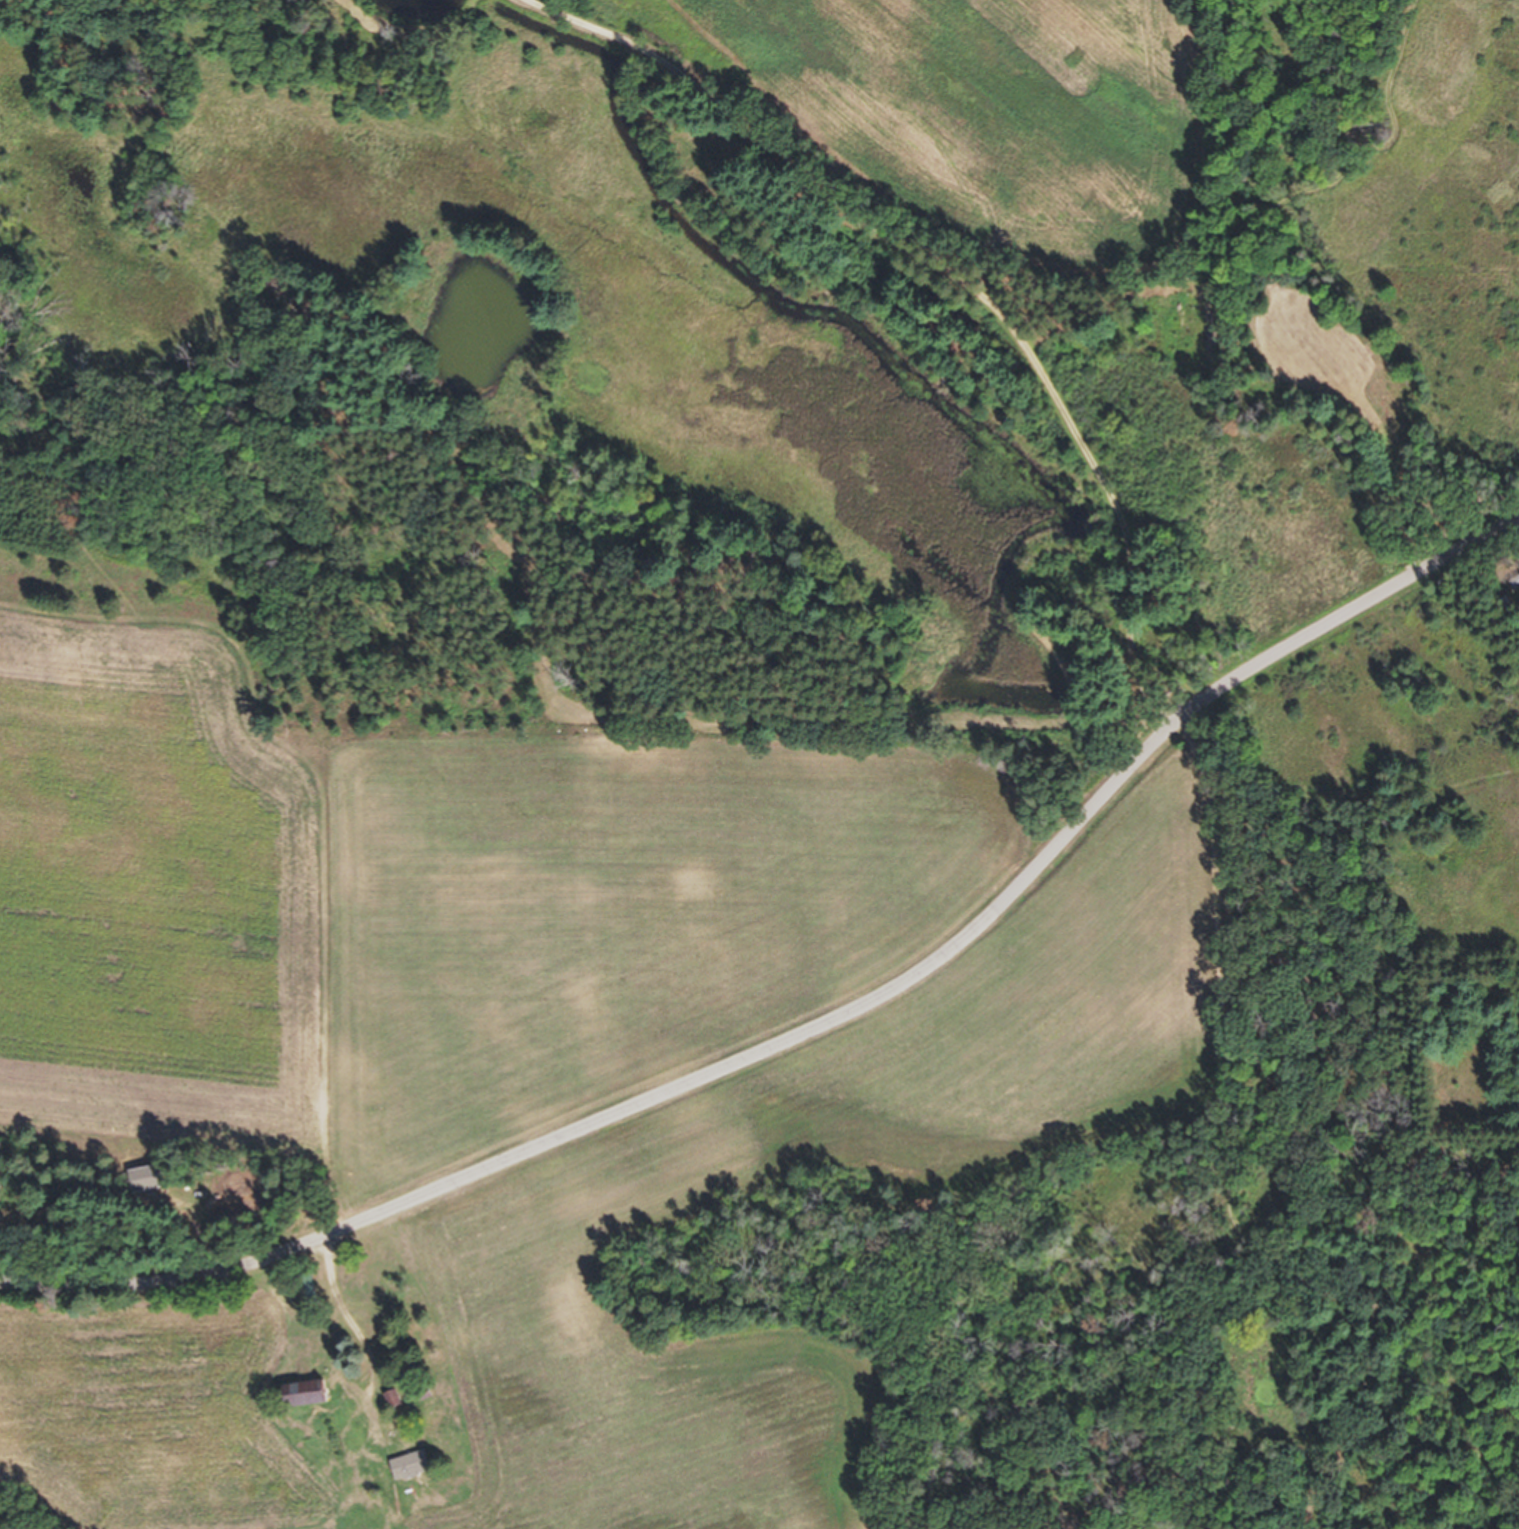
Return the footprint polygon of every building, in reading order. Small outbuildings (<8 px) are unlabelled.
[(1514,602),(1518,599),(1518,582),(1507,588),(1514,602)] [(163,1171),(131,1180),(138,1203),(170,1194),(163,1171)] [(336,1409),(333,1387),(291,1393),(295,1415),(336,1409)] [(417,1414),(411,1393),(383,1401),(390,1422),(417,1414)] [(390,1467),(396,1490),(433,1479),(426,1457),(390,1467)]
